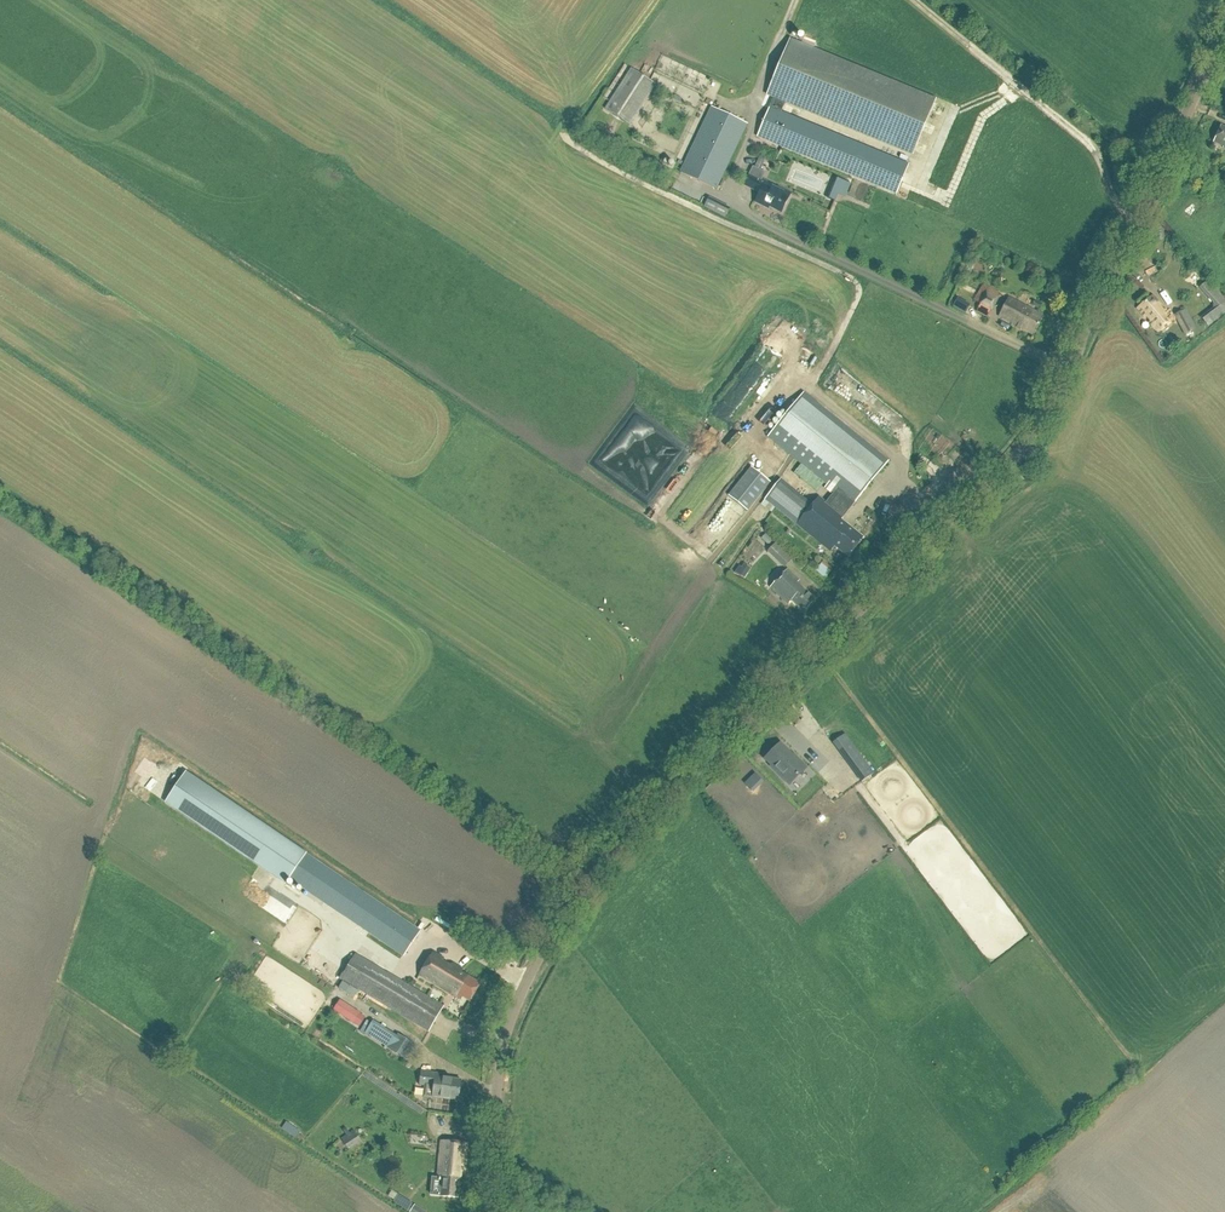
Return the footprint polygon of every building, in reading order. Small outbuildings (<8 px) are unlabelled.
[(936,100),(813,50),(815,44),(803,40),(802,39),(801,43),(800,45),(789,40),(766,95),(773,98),(757,136),(897,194),(908,166),(779,113),(783,102),(913,155),(936,100)] [(630,126),(655,85),(630,69),(605,110),(630,126)] [(679,174),(716,191),(747,125),(711,108),(679,174)] [(1220,128),(1213,142),(1222,146),(1222,147),(1224,149),(1224,130),(1220,128)] [(1201,143),(1197,151),(1224,163),(1224,153),(1201,143)] [(791,195),(760,180),(764,173),(758,170),(764,159),(759,156),(754,168),(753,167),(749,175),(743,187),(759,194),(755,204),(763,208),(764,206),(782,214),(791,195)] [(846,196),(850,184),(839,180),(830,200),(835,202),(838,195),(845,198),(846,196)] [(809,195),(807,201),(816,206),(819,200),(809,195)] [(703,207),(724,218),(729,209),(709,197),(703,207)] [(754,217),(757,209),(743,203),(740,212),(754,217)] [(706,223),(710,216),(699,210),(695,217),(706,223)] [(1213,309),(1201,318),(1207,326),(1224,313),(1224,301),(1207,281),(1199,288),(1213,304),(1213,309)] [(975,301),(981,304),(977,312),(988,318),(1000,294),(983,285),(975,301)] [(1155,329),(1158,333),(1172,321),(1168,318),(1169,317),(1152,296),(1137,308),(1154,329),(1155,329)] [(1015,328),(1033,338),(1043,318),(1010,300),(1000,319),(1016,327),(1015,328)] [(1125,307),(1145,332),(1149,328),(1126,300),(1116,308),(1119,312),(1125,307)] [(1038,309),(1041,304),(1034,301),(1032,306),(1038,309)] [(1138,338),(1145,333),(1124,308),(1118,313),(1138,338)] [(1174,316),(1179,328),(1180,327),(1184,335),(1193,331),(1189,323),(1188,323),(1182,312),(1174,316)] [(746,377),(753,380),(757,373),(749,369),(746,377)] [(719,390),(715,398),(723,401),(727,393),(719,390)] [(765,498),(776,507),(798,525),(832,552),(836,547),(849,558),(864,540),(842,522),(840,520),(887,462),(831,416),(803,393),(767,437),(827,486),(824,489),(833,496),(826,504),(820,499),(813,507),(780,480),(765,498)] [(803,485),(798,491),(811,502),(816,497),(803,485)] [(703,513),(709,519),(721,505),(715,500),(703,513)] [(660,526),(665,531),(674,524),(669,518),(660,526)] [(681,545),(694,549),(700,530),(687,525),(681,545)] [(775,543),(767,552),(773,557),(781,549),(775,543)] [(750,569),(743,564),(741,568),(739,566),(735,573),(744,579),(750,569)] [(815,571),(824,578),(828,573),(819,566),(815,571)] [(793,601),(805,612),(815,601),(797,584),(799,581),(787,570),(771,588),(789,605),(793,601)] [(822,750),(808,733),(810,731),(805,725),(788,739),(818,776),(834,762),(823,749),(822,750)] [(833,743),(862,782),(873,774),(845,735),(833,743)] [(777,748),(767,758),(774,764),(771,767),(790,786),(807,768),(795,756),(790,761),(777,748)] [(286,884),(289,880),(403,957),(421,931),(186,772),(165,803),(286,884)] [(809,778),(803,784),(808,789),(814,784),(809,778)] [(789,796),(794,801),(796,799),(808,789),(803,784),(803,783),(789,796)] [(115,827),(113,815),(105,817),(107,825),(100,826),(102,837),(110,835),(109,828),(115,827)] [(451,966),(443,960),(444,958),(433,951),(418,975),(460,1001),(462,998),(469,1002),(480,984),(462,973),(464,969),(453,963),(451,966)] [(340,979),(429,1032),(444,1006),(355,953),(340,979)] [(339,988),(354,998),(358,991),(343,982),(339,988)] [(319,993),(335,1002),(339,994),(323,985),(319,993)] [(333,1010),(353,1023),(359,1013),(340,1001),(333,1010)] [(340,1030),(346,1020),(319,1004),(313,1015),(340,1030)] [(397,1035),(389,1049),(405,1059),(414,1045),(397,1035)] [(381,1058),(388,1043),(375,1037),(368,1052),(381,1058)] [(459,1101),(462,1080),(439,1077),(440,1073),(421,1071),(419,1085),(433,1087),(431,1097),(459,1101)] [(424,1096),(422,1104),(439,1107),(441,1099),(424,1096)] [(411,1134),(422,1134),(422,1112),(411,1112),(411,1134)] [(281,1130),(296,1140),(300,1133),(285,1123),(281,1130)] [(341,1139),(347,1149),(360,1140),(354,1131),(341,1139)] [(400,1139),(389,1140),(390,1149),(401,1148),(400,1139)] [(466,1170),(468,1145),(440,1142),(437,1179),(441,1179),(440,1197),(459,1199),(461,1180),(462,1180),(463,1170),(466,1170)] [(412,1177),(410,1187),(418,1188),(420,1179),(412,1177)]
